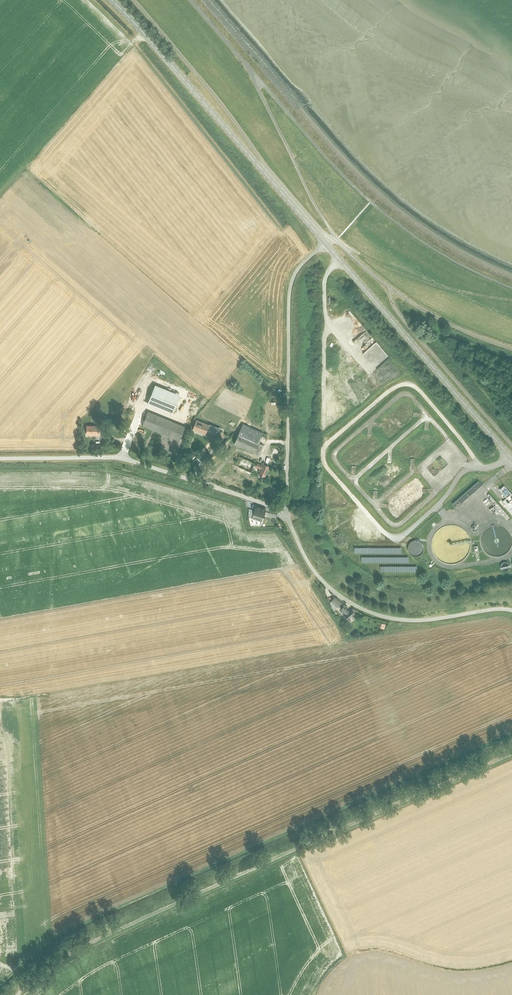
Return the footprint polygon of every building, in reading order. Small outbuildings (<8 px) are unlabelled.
[(171,414),(179,395),(155,385),(148,404),(171,414)] [(179,441),(185,427),(147,411),(142,425),(179,441)] [(204,434),(208,424),(196,419),(192,429),(204,434)] [(258,455),(264,444),(259,442),(263,433),(243,423),(234,443),(254,452),(254,453),(258,455)] [(98,435),(99,426),(86,426),(86,435),(98,435)] [(276,460),(280,450),(275,448),(271,458),(276,460)] [(250,471),(254,462),(238,455),(235,464),(250,471)] [(263,476),(268,466),(263,464),(262,466),(257,463),(255,466),(259,468),(258,470),(259,471),(258,474),(263,476)] [(456,508),(482,485),(478,481),(452,503),(456,508)] [(500,489),(499,489),(507,498),(511,494),(511,493),(507,487),(504,485),(500,489)] [(249,509),(248,516),(252,517),(257,519),(262,521),(265,509),(256,506),(254,510),(249,509)] [(419,555),(422,553),(423,551),(424,548),(423,545),(421,542),(419,541),(416,540),(413,540),(410,542),(409,545),(408,548),(408,551),(410,553),(413,555),(416,556),(419,555)] [(500,566),(500,567),(500,568),(501,569),(501,570),(502,570),(502,571),(503,571),(504,572),(505,572),(506,572),(507,572),(507,571),(508,571),(509,570),(510,569),(510,568),(510,567),(510,566),(510,565),(510,564),(509,564),(509,563),(508,563),(507,562),(506,562),(505,562),(504,562),(503,562),(503,563),(502,563),(501,564),(501,565),(500,566)] [(334,596),(330,601),(337,606),(341,602),(334,596)] [(342,610),(340,612),(342,613),(343,612),(345,615),(344,616),(347,620),(354,613),(351,610),(349,611),(344,606),(340,609),(342,610)]
